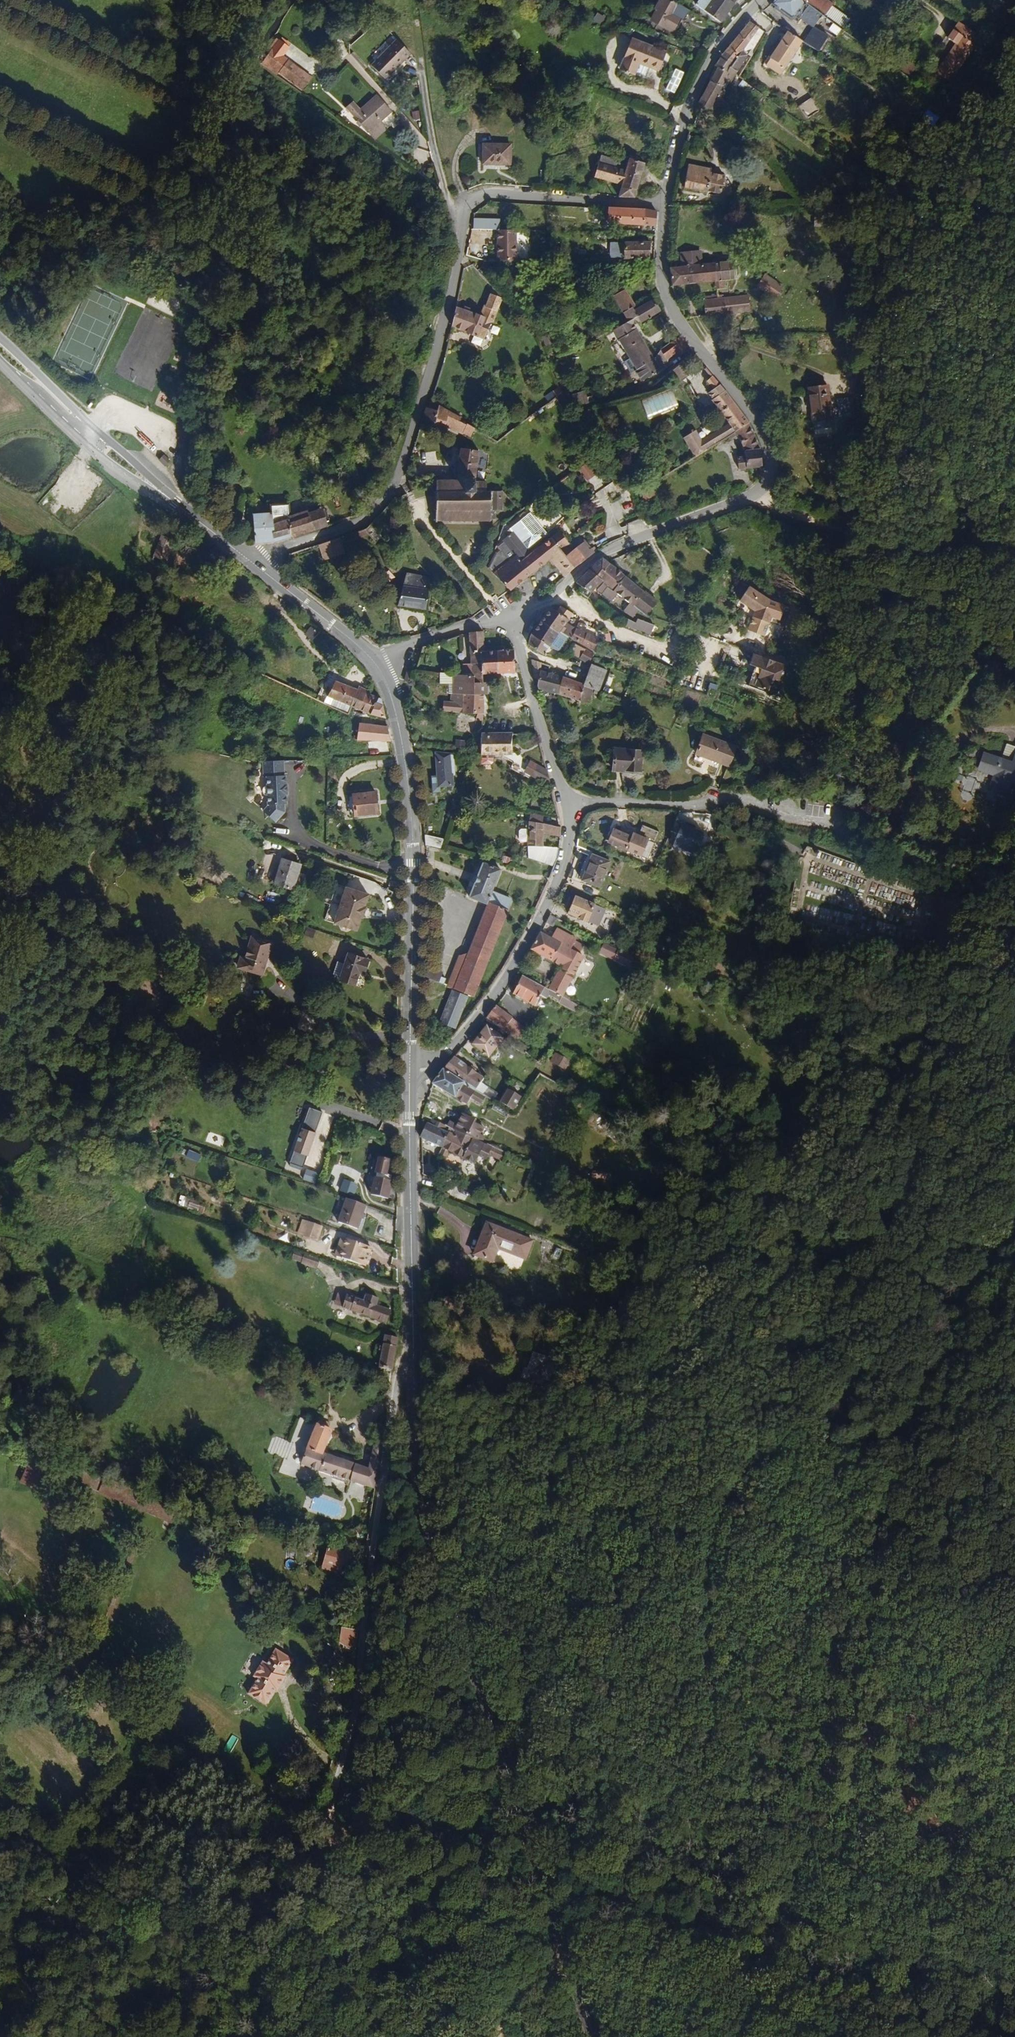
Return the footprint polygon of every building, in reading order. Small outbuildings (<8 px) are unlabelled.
[(673,10),(678,0),(661,0),(652,16),(673,28),(680,15),(673,10)] [(733,0),(698,0),(696,3),(722,18),(733,0)] [(809,0),(808,0),(770,0),(789,14),(793,8),(801,13),(809,0)] [(819,12),(821,9),(809,0),(801,13),(811,20),(817,11),(819,12)] [(832,14),(839,4),(833,0),(812,0),(832,14)] [(920,0),(902,0),(924,15),(930,6),(920,0)] [(592,23),(602,26),(605,15),(596,12),(592,23)] [(767,25),(753,15),(749,18),(757,23),(763,27),(765,28),(767,25)] [(731,59),(748,36),(757,23),(749,18),(722,52),(731,59)] [(959,55),(973,33),(952,19),(946,28),(955,34),(947,47),(959,55)] [(817,45),(826,30),(811,20),(802,35),(817,45)] [(828,29),(837,36),(842,29),(833,22),(828,29)] [(757,30),(763,27),(757,23),(748,36),(751,38),(757,30)] [(786,60),(802,35),(787,26),(772,52),(786,60)] [(754,40),(763,27),(757,30),(751,38),(754,40)] [(659,67),(666,48),(632,35),(622,59),(636,67),(638,59),(659,67)] [(386,81),(408,59),(394,44),(372,66),(386,81)] [(734,67),(728,63),(731,59),(722,52),(714,62),(717,64),(709,77),(719,82),(722,77),(727,80),(734,67)] [(315,81),(300,71),(306,62),(296,54),(281,76),(306,94),(315,81)] [(636,67),(622,59),(620,65),(634,71),(636,67)] [(675,93),(685,72),(676,68),(666,89),(675,93)] [(719,96),(725,85),(719,82),(709,77),(697,102),(707,107),(708,104),(724,112),(729,103),(719,96)] [(382,124),(392,115),(377,98),(364,111),(357,103),(348,112),(369,135),(382,124)] [(810,123),(822,115),(811,98),(799,105),(810,123)] [(411,112),(413,120),(422,118),(420,110),(411,112)] [(376,142),(388,130),(382,124),(369,135),(376,142)] [(696,145),(697,134),(688,133),(686,144),(696,145)] [(503,164),(503,143),(475,143),(474,164),(503,164)] [(634,195),(647,161),(643,159),(645,152),(636,150),(635,149),(631,159),(603,150),(596,174),(623,183),(620,194),(634,195)] [(718,192),(720,175),(708,173),(709,164),(688,162),(684,184),(703,186),(703,190),(718,192)] [(641,221),(642,206),(620,205),(620,207),(610,206),(609,219),(641,221)] [(654,222),(654,209),(642,206),(641,221),(654,222)] [(518,258),(516,228),(497,227),(499,258),(518,258)] [(623,254),(623,237),(610,237),(610,254),(623,254)] [(648,253),(648,237),(623,237),(623,254),(648,253)] [(702,265),(702,254),(680,254),(680,265),(702,265)] [(712,284),(712,265),(702,265),(680,265),(670,265),(673,283),(712,284)] [(733,284),(735,265),(712,265),(712,284),(712,289),(718,289),(718,284),(733,284)] [(485,336),(506,291),(500,287),(503,283),(496,275),(481,313),(455,306),(451,325),(485,336)] [(640,320),(659,308),(653,296),(637,305),(626,284),(613,290),(628,317),(636,313),(638,316),(640,320)] [(772,308),(779,296),(759,285),(752,297),(772,308)] [(721,315),(721,302),(717,301),(716,297),(700,296),(699,316),(721,315)] [(742,315),(742,302),(721,302),(721,315),(742,315)] [(653,356),(631,320),(638,316),(636,313),(628,317),(613,326),(635,367),(650,360),(653,356)] [(662,366),(660,362),(677,353),(678,355),(688,346),(679,335),(665,341),(653,356),(650,360),(635,367),(642,380),(660,370),(659,368),(662,366)] [(691,362),(698,356),(693,351),(686,356),(691,362)] [(691,369),(684,361),(672,371),(679,380),(691,369)] [(749,421),(728,392),(713,374),(708,379),(716,386),(711,391),(715,397),(714,398),(731,420),(727,423),(728,425),(720,432),(724,438),(736,429),(749,421)] [(821,417),(819,381),(799,382),(801,418),(821,417)] [(672,389),(643,407),(652,424),(683,405),(672,389)] [(446,429),(449,414),(425,405),(422,418),(436,421),(435,426),(446,429)] [(763,447),(749,421),(736,429),(749,451),(750,455),(741,457),(743,467),(765,465),(763,447)] [(698,455),(724,438),(720,432),(728,425),(727,423),(703,439),(698,430),(686,437),(698,455)] [(476,474),(477,447),(462,446),(459,479),(466,479),(467,474),(476,474)] [(597,471),(589,461),(581,467),(588,477),(597,471)] [(502,508),(501,488),(487,488),(487,480),(476,480),(476,474),(467,474),(466,479),(459,479),(435,479),(435,519),(490,518),(490,509),(502,508)] [(600,497),(606,494),(606,495),(616,490),(613,483),(597,491),(600,497)] [(660,496),(653,486),(643,492),(650,503),(660,496)] [(261,511),(260,500),(252,499),(253,512),(261,511)] [(324,526),(322,515),(310,518),(309,515),(302,517),(299,501),(273,508),(273,513),(255,515),(254,516),(245,517),(247,539),(255,538),(255,542),(279,541),(324,526)] [(534,544),(553,527),(539,510),(505,537),(507,540),(501,545),(505,550),(500,554),(495,566),(499,571),(521,552),(527,547),(533,552),(538,549),(536,546),(534,544)] [(649,525),(646,516),(629,523),(633,532),(649,525)] [(398,534),(400,522),(391,521),(389,534),(398,534)] [(161,569),(179,534),(166,527),(147,563),(161,569)] [(536,546),(556,531),(553,527),(534,544),(536,546)] [(574,537),(564,527),(555,535),(565,545),(567,544),(574,537)] [(514,590),(554,555),(559,561),(572,551),(570,549),(567,544),(565,545),(555,535),(538,549),(533,552),(527,558),(521,552),(499,571),(514,590)] [(580,563),(597,549),(585,536),(574,546),(576,548),(572,551),(559,561),(570,572),(580,563)] [(344,554),(339,538),(318,544),(323,560),(344,554)] [(527,558),(533,552),(527,547),(521,552),(527,558)] [(598,581),(611,565),(603,557),(576,582),(583,588),(590,593),(597,584),(597,583),(598,581)] [(613,592),(625,576),(611,565),(598,581),(613,592)] [(426,606),(431,582),(430,581),(430,574),(395,567),(392,584),(386,584),(384,593),(390,594),(389,600),(426,606)] [(645,617),(670,586),(657,575),(644,591),(632,607),(636,610),(645,617)] [(754,627),(763,600),(757,598),(759,591),(739,575),(728,590),(739,598),(741,595),(746,599),(744,602),(740,611),(738,617),(737,621),(754,627)] [(644,591),(625,576),(613,592),(598,581),(597,583),(597,584),(599,586),(600,586),(599,591),(612,601),(616,595),(628,604),(624,610),(632,615),(636,610),(632,607),(644,591)] [(587,597),(590,593),(583,588),(579,593),(587,597)] [(303,619),(282,603),(277,609),(297,625),(303,619)] [(568,621),(570,618),(573,619),(575,616),(559,607),(556,612),(548,608),(542,618),(564,630),(570,622),(568,621)] [(564,630),(542,618),(532,633),(551,645),(561,651),(568,640),(565,638),(569,633),(564,630)] [(306,632),(312,626),(303,619),(297,625),(306,632)] [(645,630),(647,625),(638,621),(636,625),(645,630)] [(597,636),(576,626),(575,626),(570,622),(564,630),(569,633),(571,634),(598,651),(604,640),(597,636)] [(663,631),(648,624),(647,625),(645,630),(661,639),(664,631),(663,631)] [(644,633),(635,627),(633,631),(643,635),(644,633)] [(316,638),(320,632),(315,628),(310,634),(316,638)] [(661,639),(645,630),(644,633),(660,640),(661,639)] [(499,670),(498,649),(485,649),(485,631),(471,632),(470,657),(470,673),(484,674),(484,671),(499,670)] [(551,645),(532,633),(531,636),(529,644),(544,655),(551,645)] [(582,656),(587,648),(578,643),(573,652),(582,656)] [(591,662),(597,653),(587,648),(582,656),(581,657),(591,662)] [(516,670),(514,649),(498,649),(499,670),(516,670)] [(778,680),(784,664),(754,651),(746,670),(773,679),(774,678),(778,680)] [(563,695),(567,678),(544,671),(545,662),(531,658),(534,678),(540,680),(537,688),(563,695)] [(601,691),(608,669),(593,664),(586,684),(596,689),(601,691)] [(418,679),(421,670),(416,668),(412,676),(418,679)] [(488,690),(488,680),(484,680),(484,674),(470,673),(463,672),(452,670),(452,692),(451,692),(451,703),(444,703),(443,711),(465,713),(465,694),(484,693),(484,691),(488,690)] [(771,686),(773,679),(746,670),(744,675),(771,686)] [(768,692),(771,686),(744,675),(742,681),(768,692)] [(583,692),(586,684),(567,678),(563,695),(581,699),(583,692)] [(721,687),(713,684),(699,678),(696,686),(718,695),(721,687)] [(356,707),(361,696),(366,697),(367,694),(368,692),(363,690),(361,692),(341,685),(336,699),(342,702),(356,707)] [(589,704),(592,695),(583,692),(581,699),(580,701),(589,704)] [(484,713),(484,693),(465,694),(465,713),(466,713),(484,713)] [(387,719),(383,700),(367,694),(366,697),(361,696),(356,707),(387,719)] [(354,713),(356,707),(342,702),(340,708),(354,713)] [(484,724),(484,713),(466,713),(467,730),(480,731),(484,724)] [(391,741),(388,726),(362,722),(360,741),(377,739),(391,741)] [(514,752),(515,734),(484,733),(483,751),(514,752)] [(730,767),(737,748),(706,735),(698,753),(730,767)] [(640,772),(642,751),(616,748),(613,770),(622,772),(622,770),(640,772)] [(454,784),(454,754),(440,753),(441,773),(439,775),(439,784),(454,784)] [(285,792),(285,782),(285,772),(283,772),(283,757),(264,757),(264,772),(266,772),(266,802),(261,807),(272,819),(282,809),(282,801),(285,801),(285,792)] [(535,774),(540,766),(530,761),(526,769),(535,774)] [(551,783),(547,770),(540,766),(535,774),(551,783)] [(1007,808),(1013,775),(994,771),(991,787),(958,781),(956,789),(963,790),(961,799),(973,802),(972,806),(983,808),(981,816),(990,818),(993,805),(1007,808)] [(961,799),(963,790),(956,789),(954,798),(961,799)] [(375,813),(373,791),(350,793),(352,815),(375,813)] [(981,816),(983,808),(972,806),(971,814),(981,816)] [(552,824),(552,814),(539,813),(538,821),(544,823),(552,824)] [(695,822),(676,815),(671,827),(678,830),(673,843),(696,852),(704,830),(694,826),(695,822)] [(536,837),(537,827),(544,827),(544,823),(538,821),(537,824),(529,824),(528,836),(536,837)] [(564,836),(563,825),(552,824),(544,823),(544,827),(537,827),(536,837),(536,844),(550,845),(551,835),(565,837),(564,836)] [(638,841),(612,830),(606,842),(633,853),(638,841)] [(443,848),(445,840),(427,837),(428,845),(443,848)] [(558,866),(562,848),(550,845),(536,844),(535,858),(558,866)] [(600,888),(611,863),(594,856),(592,861),(590,867),(586,865),(583,872),(587,873),(584,879),(583,881),(600,888)] [(293,889),(299,863),(283,859),(277,885),(293,889)] [(490,906),(508,914),(515,898),(497,890),(505,870),(487,863),(472,899),(490,906)] [(365,905),(370,892),(337,882),(332,897),(327,896),(325,900),(330,902),(325,918),(342,923),(341,924),(343,928),(348,929),(350,928),(351,926),(358,928),(362,915),(361,915),(364,905),(365,905)] [(599,927),(606,908),(577,896),(569,915),(599,927)] [(508,914),(490,906),(470,954),(487,962),(508,914)] [(557,930),(560,922),(551,918),(547,925),(557,930)] [(563,945),(568,935),(558,930),(553,940),(563,945)] [(313,945),(315,936),(305,934),(303,943),(313,945)] [(564,998),(585,957),(574,951),(563,945),(553,940),(542,935),(534,951),(563,965),(550,990),(564,998)] [(574,951),(578,940),(568,935),(563,945),(574,951)] [(256,972),(266,945),(249,940),(241,963),(256,972)] [(599,955),(622,964),(627,952),(604,942),(599,955)] [(365,972),(368,958),(348,954),(345,965),(339,963),(336,978),(342,979),(342,981),(356,984),(359,971),(365,972)] [(472,996),(487,962),(470,954),(457,985),(443,979),(442,985),(472,996)] [(241,963),(235,960),(231,971),(254,978),(256,972),(241,963)] [(550,990),(524,975),(514,995),(537,1007),(542,996),(548,999),(551,996),(561,1002),(564,998),(550,990)] [(454,1030),(467,997),(452,991),(438,1024),(454,1030)] [(506,1030),(516,1018),(500,1007),(490,1019),(506,1030)] [(517,1038),(526,1025),(516,1018),(506,1030),(517,1038)] [(513,1045),(488,1026),(474,1044),(492,1057),(499,1047),(507,1053),(513,1045)] [(555,1051),(549,1061),(563,1070),(569,1060),(555,1051)] [(484,1084),(487,1079),(480,1074),(480,1070),(473,1066),(470,1067),(457,1058),(447,1070),(486,1095),(491,1087),(484,1084)] [(486,1095),(447,1070),(435,1086),(473,1107),(478,1100),(488,1107),(493,1099),(486,1095)] [(589,1096),(577,1089),(574,1094),(583,1099),(584,1097),(588,1099),(589,1096)] [(521,1113),(527,1102),(512,1093),(506,1104),(521,1113)] [(306,1151),(322,1107),(308,1102),(292,1146),(306,1151)] [(508,1117),(512,1110),(499,1103),(495,1110),(508,1117)] [(487,1129),(478,1125),(479,1121),(464,1115),(456,1132),(482,1143),(487,1129)] [(444,1148),(452,1130),(432,1122),(430,1127),(427,1126),(426,1128),(422,1126),(423,1140),(444,1148)] [(482,1153),(485,1144),(482,1143),(456,1132),(452,1130),(444,1148),(442,1159),(450,1162),(454,1154),(478,1164),(482,1153)] [(177,1146),(179,1140),(170,1137),(168,1143),(177,1146)] [(489,1156),(493,1147),(485,1144),(482,1153),(489,1156)] [(301,1163),(306,1151),(292,1146),(287,1158),(301,1163)] [(188,1150),(186,1156),(199,1160),(201,1154),(188,1150)] [(398,1182),(392,1180),(393,1174),(395,1175),(395,1156),(379,1152),(375,1170),(380,1171),(378,1177),(377,1177),(373,1191),(394,1197),(398,1182)] [(605,1181),(605,1168),(587,1168),(587,1176),(596,1176),(597,1181),(605,1181)] [(306,1169),(303,1180),(315,1184),(319,1173),(306,1169)] [(360,1196),(363,1185),(349,1181),(346,1192),(360,1196)] [(361,1227),(368,1204),(349,1197),(342,1220),(361,1227)] [(187,1208),(202,1214),(206,1205),(191,1199),(187,1208)] [(321,1235),(325,1223),(315,1219),(311,1232),(321,1235)] [(538,1258),(543,1241),(497,1226),(486,1258),(501,1263),(506,1249),(538,1258)] [(361,1264),(368,1244),(338,1234),(332,1253),(361,1264)] [(323,1256),(301,1248),(298,1256),(320,1263),(323,1256)] [(450,1296),(454,1288),(443,1284),(436,1302),(444,1306),(448,1296),(450,1296)] [(381,1304),(383,1298),(368,1293),(366,1300),(381,1304)] [(344,1308),(348,1298),(341,1296),(337,1307),(344,1308)] [(392,1311),(380,1307),(381,1304),(366,1300),(366,1302),(348,1296),(348,1298),(344,1308),(344,1310),(388,1325),(392,1311)] [(395,1364),(400,1339),(388,1337),(381,1371),(394,1374),(395,1364)] [(562,1370),(565,1360),(547,1355),(538,1382),(545,1384),(544,1390),(549,1392),(552,1382),(558,1383),(559,1379),(564,1380),(567,1372),(562,1370)] [(283,1457),(289,1442),(273,1436),(267,1451),(283,1457)] [(369,1473),(326,1463),(334,1443),(319,1438),(304,1479),(374,1495),(381,1451),(376,1451),(369,1473)] [(29,1462),(19,1483),(35,1490),(44,1469),(29,1462)] [(341,1573),(347,1557),(330,1552),(324,1566),(325,1567),(341,1573)] [(345,1584),(348,1575),(356,1577),(361,1562),(347,1557),(341,1573),(325,1567),(322,1578),(345,1584)] [(352,1657),(352,1633),(341,1624),(330,1641),(334,1644),(352,1657)] [(292,1674),(273,1665),(271,1670),(289,1680),(292,1674)] [(286,1692),(283,1690),(289,1680),(271,1670),(266,1681),(261,1679),(253,1694),(257,1696),(248,1712),(267,1722),(275,1706),(278,1707),(286,1692)] [(230,1752),(235,1742),(229,1739),(224,1749),(230,1752)]
